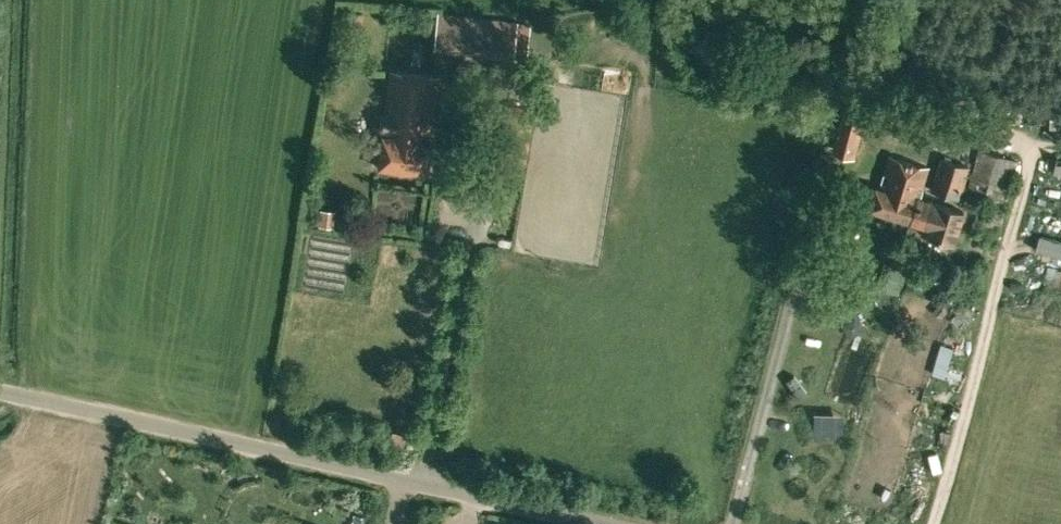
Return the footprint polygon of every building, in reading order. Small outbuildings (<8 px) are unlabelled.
[(433,50),(514,59),(518,21),(438,12),(433,50)] [(377,167),(426,173),(440,77),(391,71),(377,167)] [(1054,102),(1053,119),(1060,120),(1060,103),(1054,102)] [(840,117),(829,154),(851,161),(862,123),(840,117)] [(865,130),(873,141),(888,130),(879,119),(865,130)] [(980,227),(998,232),(1017,160),(978,149),(962,207),(977,211),(980,199),(987,201),(980,227)] [(868,209),(912,223),(920,198),(929,169),(888,156),(879,186),(875,185),(868,209)] [(930,189),(958,198),(968,166),(940,157),(930,189)] [(963,211),(920,198),(912,223),(924,226),(923,232),(953,242),(963,211)] [(334,227),(335,211),(320,210),(319,226),(334,227)] [(906,270),(892,264),(884,286),(898,291),(906,270)] [(941,340),(938,366),(953,368),(957,342),(941,340)] [(389,446),(402,450),(406,435),(393,432),(389,446)] [(351,523),(365,523),(367,515),(354,512),(351,523)]
